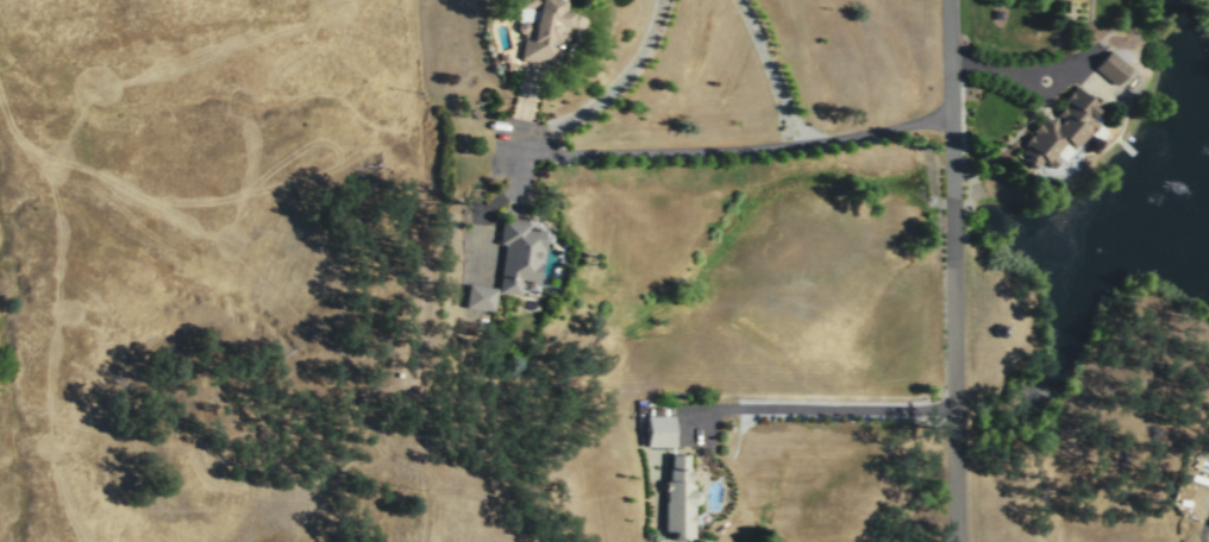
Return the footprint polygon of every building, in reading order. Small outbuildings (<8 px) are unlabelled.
[(558,65),(570,0),(538,0),(531,39),(521,38),(518,58),(558,65)] [(1092,67),(1114,84),(1128,68),(1108,50),(1092,67)] [(1015,151),(1046,116),(1051,121),(1078,90),(1097,107),(1089,118),(1096,124),(1053,171),(1041,160),(1035,168),(1015,151)] [(496,290),(503,241),(497,241),(501,216),(528,220),(527,226),(541,228),(534,282),(519,281),(518,292),(496,290)] [(468,283),(465,304),(491,309),(495,286),(468,283)] [(647,414),(646,446),(671,446),(671,415),(647,414)] [(672,536),(691,536),(691,480),(685,480),(685,454),(669,454),(669,479),(664,479),(664,530),(672,530),(672,536)]
